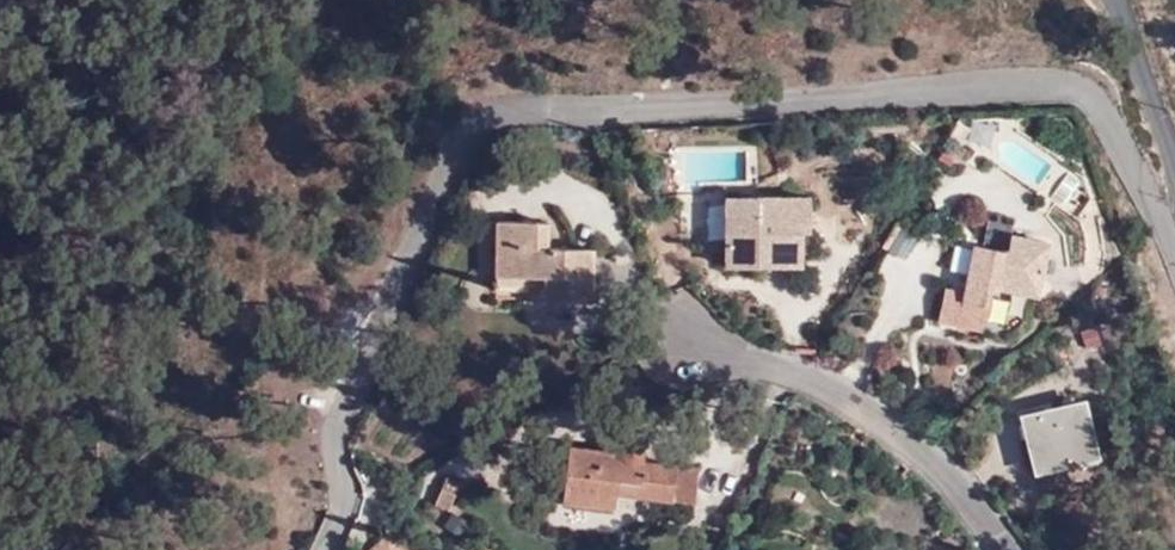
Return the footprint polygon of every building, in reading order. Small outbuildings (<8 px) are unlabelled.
[(724,265),(760,265),(760,253),(800,253),(801,233),(801,220),(808,220),(808,197),(724,197),(724,265)] [(1026,246),(1042,237),(1028,210),(1011,219),(1026,246)] [(542,287),(541,300),(591,302),(593,250),(548,248),(549,224),(497,221),(495,276),(526,277),(526,286),(542,287)] [(956,318),(982,324),(991,286),(998,287),(1004,251),(971,245),(963,291),(951,288),(951,284),(943,283),(936,323),(956,327),(956,318)] [(760,253),(760,265),(800,264),(800,253),(760,253)] [(526,277),(495,276),(494,285),(526,286),(526,277)] [(494,298),(541,300),(542,287),(526,286),(494,285),(494,298)] [(981,332),(982,324),(956,318),(956,327),(981,332)] [(1082,402),(1023,415),(1036,470),(1096,457),(1082,402)] [(692,502),(695,466),(637,460),(640,453),(641,447),(636,441),(630,440),(623,442),(618,451),(568,447),(562,505),(612,510),(614,493),(692,502)] [(445,477),(441,487),(457,493),(461,483),(445,477)] [(457,493),(441,487),(434,504),(451,511),(457,493)] [(390,531),(367,549),(405,549),(390,531)]
